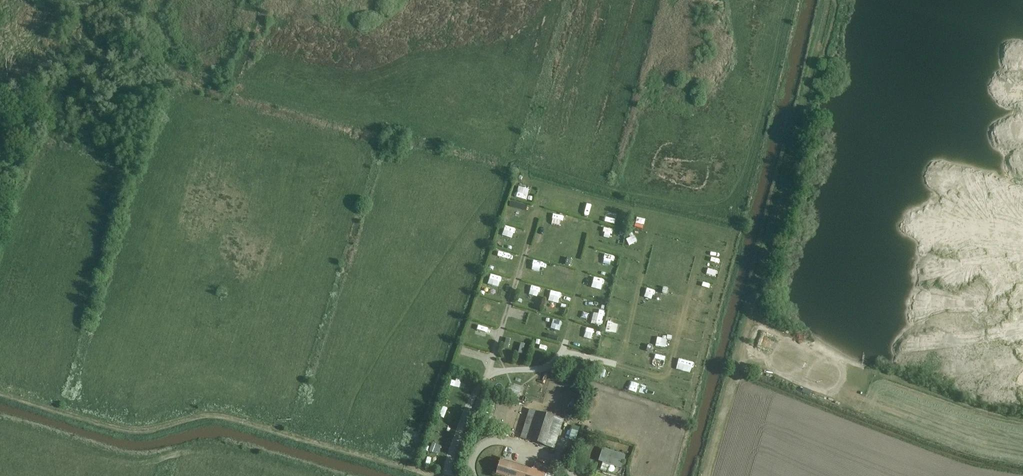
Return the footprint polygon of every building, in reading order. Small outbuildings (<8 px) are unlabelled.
[(517,192),(515,202),(525,203),(527,193),(517,192)] [(552,206),(552,217),(563,218),(564,206),(552,206)] [(510,208),(507,215),(513,217),(515,210),(510,208)] [(524,221),(525,211),(518,210),(516,220),(524,221)] [(606,219),(605,230),(615,231),(617,220),(606,219)] [(601,234),(597,248),(607,251),(611,237),(601,234)] [(496,257),(495,262),(506,265),(507,260),(496,257)] [(490,280),(487,290),(497,293),(500,283),(490,280)] [(590,286),(588,294),(600,296),(601,288),(590,286)] [(484,310),(482,321),(493,323),(494,311),(484,310)] [(582,311),(580,320),(592,322),(593,312),(582,311)] [(552,337),(554,325),(542,324),(541,335),(552,337)] [(477,332),(476,338),(490,341),(491,335),(477,332)] [(587,337),(576,335),(575,343),(585,345),(587,337)] [(565,376),(575,379),(579,369),(570,365),(565,376)] [(507,395),(519,399),(521,393),(509,389),(507,395)] [(529,409),(520,438),(553,449),(563,420),(529,409)] [(625,457),(603,449),(599,462),(603,464),(600,471),(607,473),(609,466),(621,470),(625,457)] [(496,475),(498,475),(546,475),(547,474),(549,467),(535,463),(533,470),(500,460),(496,475)]
